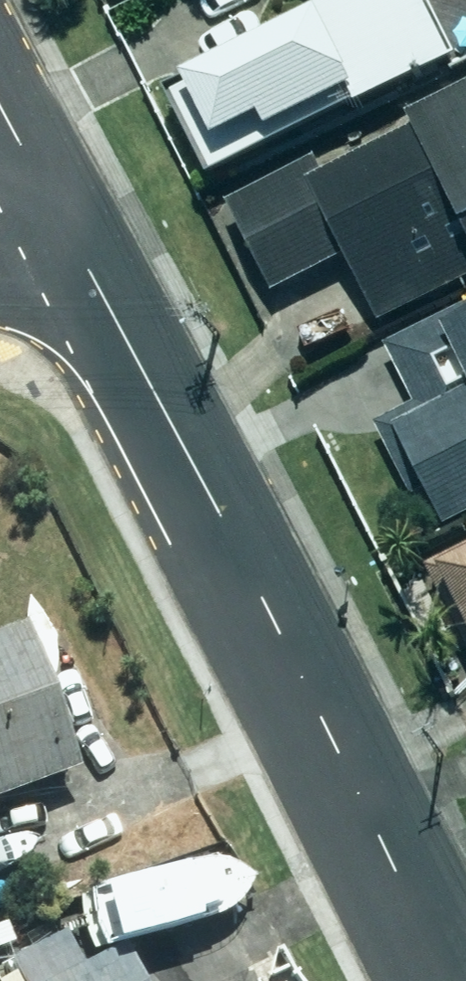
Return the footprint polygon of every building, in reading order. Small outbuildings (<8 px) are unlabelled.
[(314,17),(177,90),(224,178),(452,57),(422,0),(309,0),(314,17)] [(405,136),(321,180),(313,164),(227,209),(270,292),(344,254),(379,322),(465,277),(465,95),(411,123),(415,131),(405,136)] [(414,397),(380,417),(445,531),(465,519),(465,302),(387,347),(414,397)] [(439,579),(465,636),(465,566),(439,579)] [(74,780),(25,636),(0,644),(0,805),(74,780)] [(123,950),(93,966),(83,970),(64,932),(11,960),(22,980),(140,980),(123,950)]
